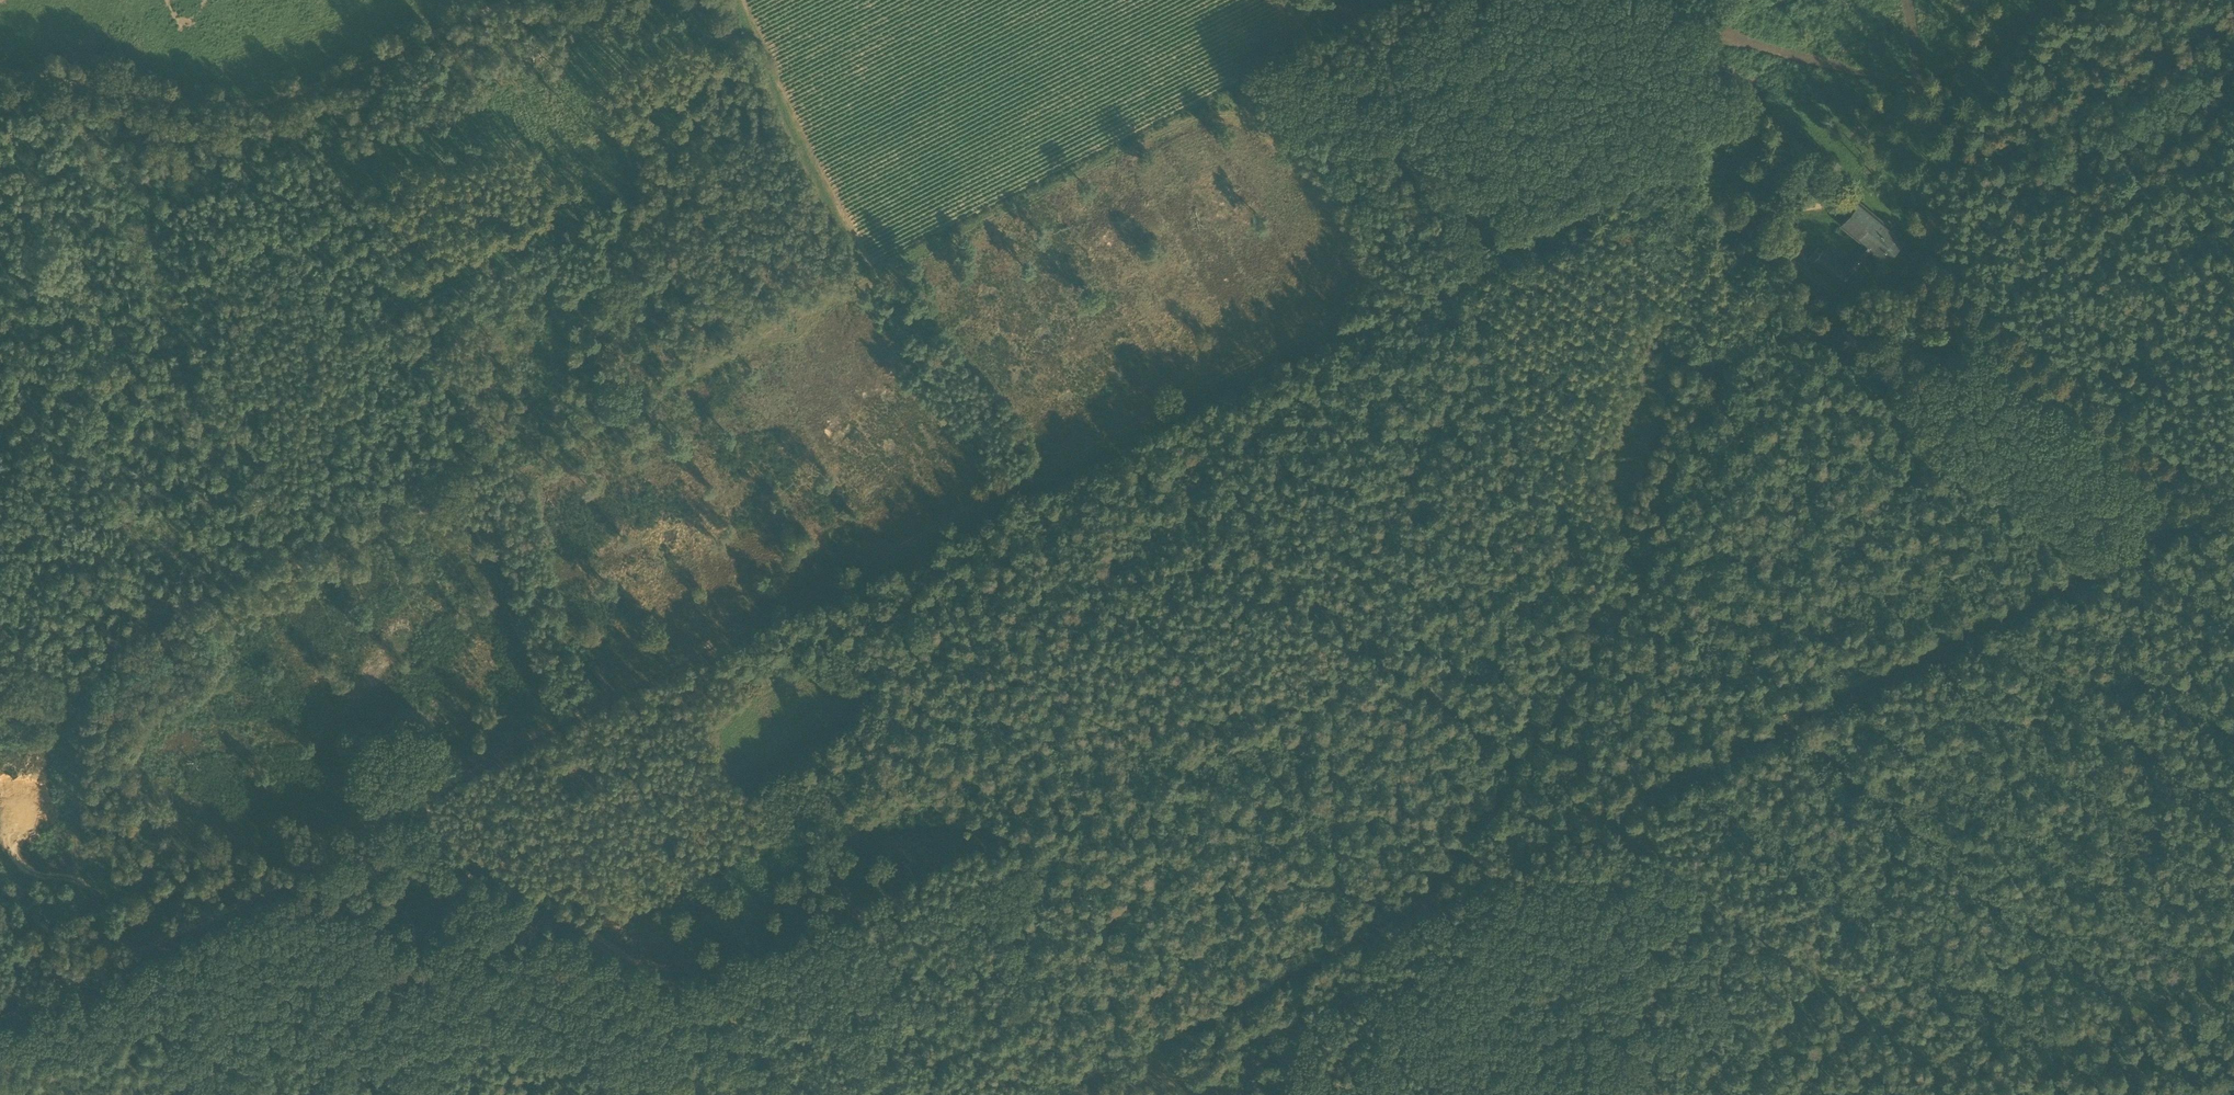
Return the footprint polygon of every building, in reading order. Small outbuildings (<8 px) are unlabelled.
[(1889,227),(1859,202),(1840,225),(1863,244),(1870,250),(1889,227)] [(1889,227),(1870,250),(1871,250),(1886,263),(1905,240),(1889,227)] [(1843,268),(1823,251),(1813,262),(1841,285),(1871,250),(1870,250),(1863,244),(1843,268)]
